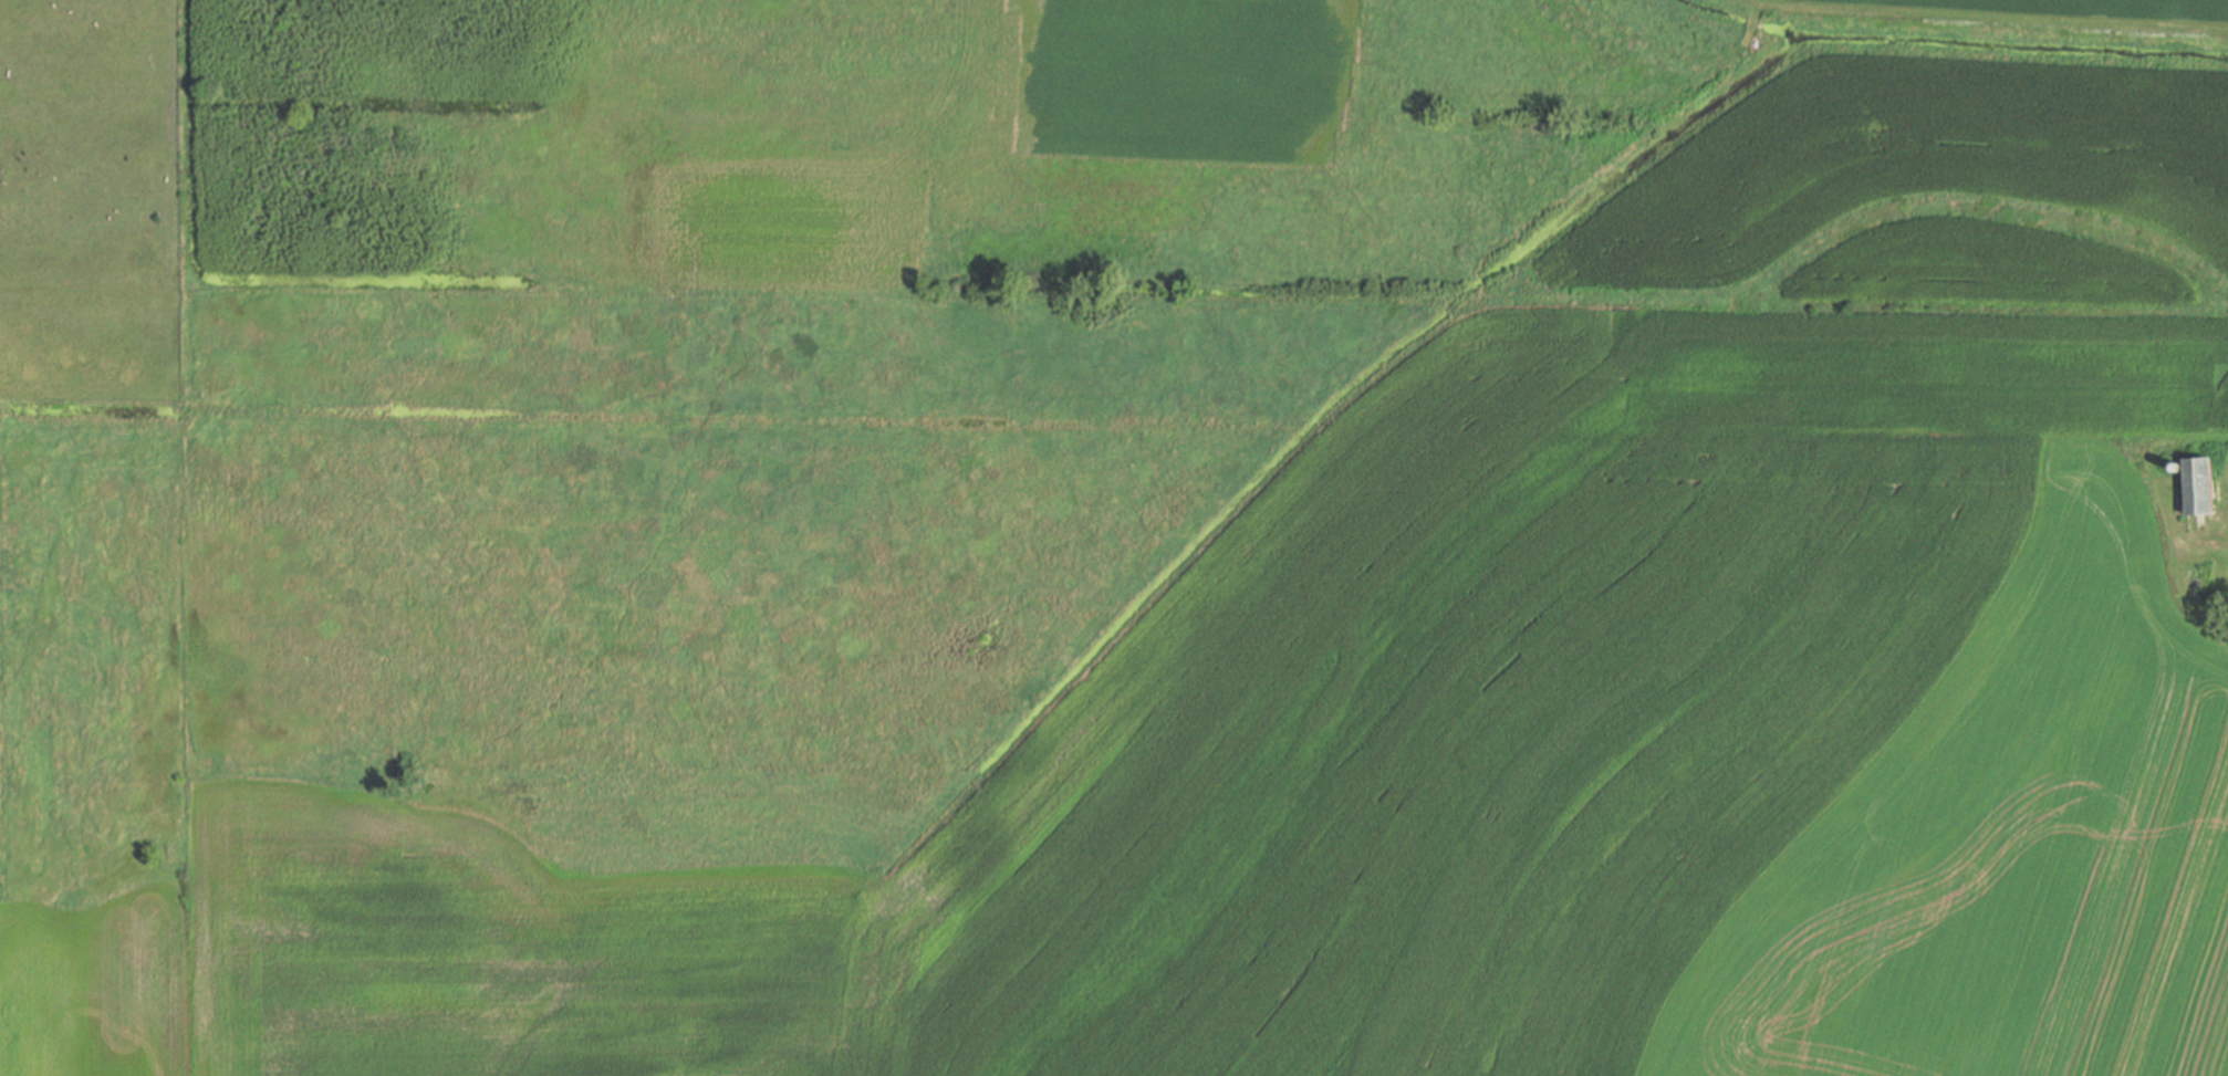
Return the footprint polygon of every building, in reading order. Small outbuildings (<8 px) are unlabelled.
[(2214,457),(2217,513),(2189,515),(2186,458),(2214,457)]
